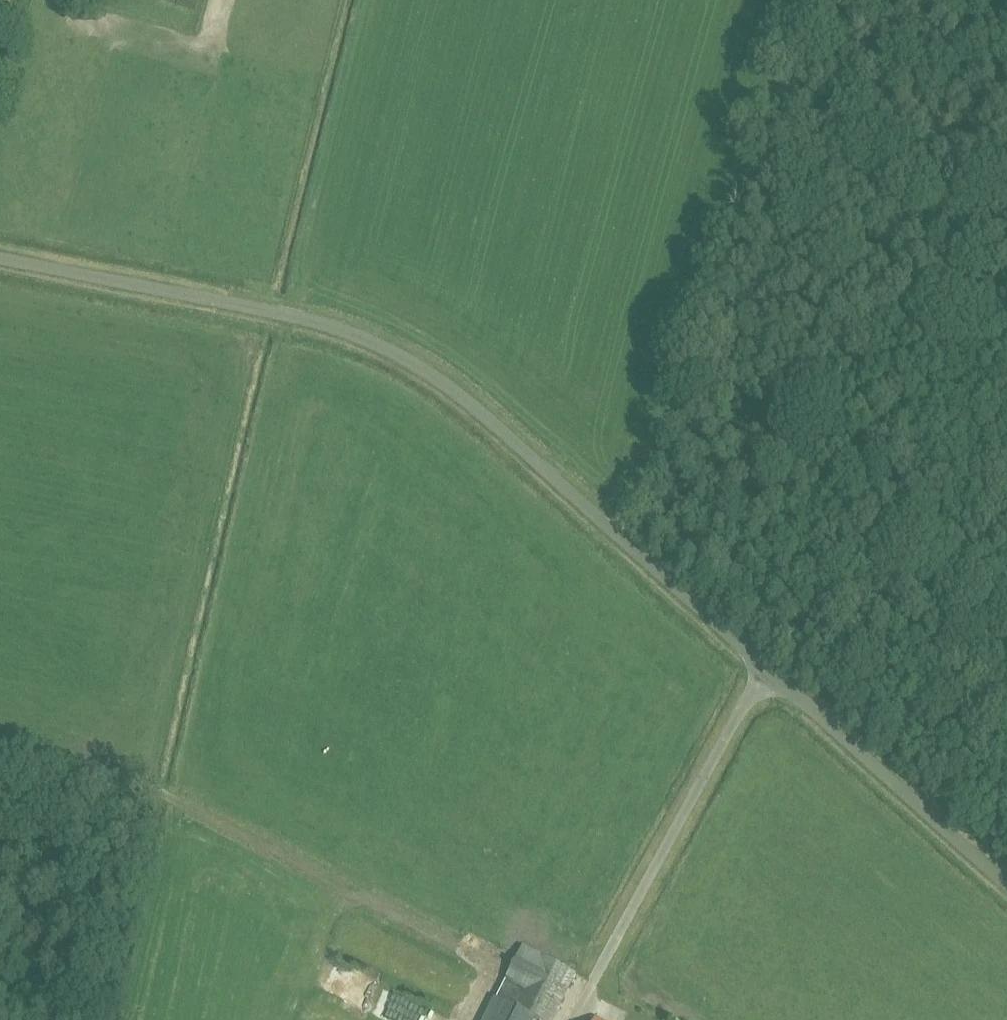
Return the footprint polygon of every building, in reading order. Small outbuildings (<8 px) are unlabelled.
[(497,999),(535,1019),(537,1019),(554,1019),(577,974),(574,973),(523,947),(520,953),(504,986),(497,999)] [(497,999),(496,999),(485,1019),(534,1019),(535,1019),(497,999)]
